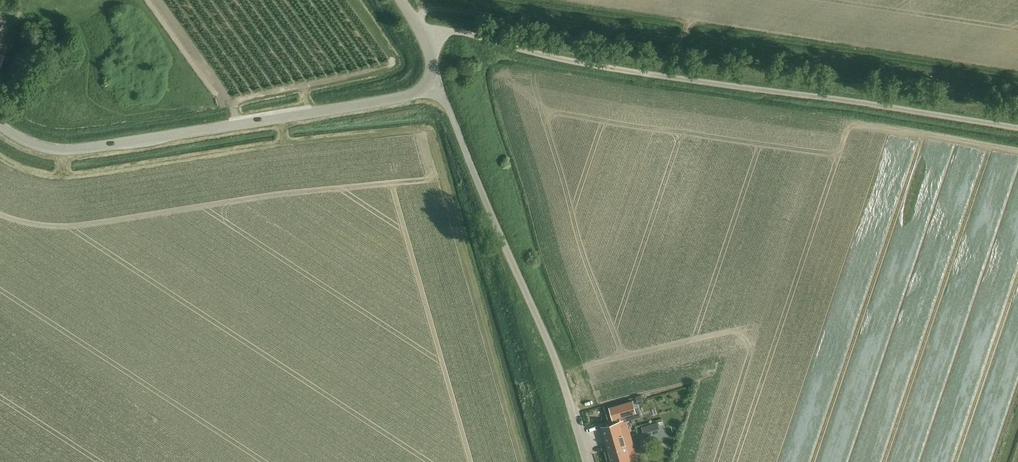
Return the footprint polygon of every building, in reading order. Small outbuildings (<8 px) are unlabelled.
[(584,363),(583,368),(595,371),(596,365),(584,363)] [(601,426),(612,461),(631,461),(626,445),(633,443),(626,420),(625,416),(636,412),(632,400),(609,407),(613,419),(615,419),(616,422),(601,426)]
